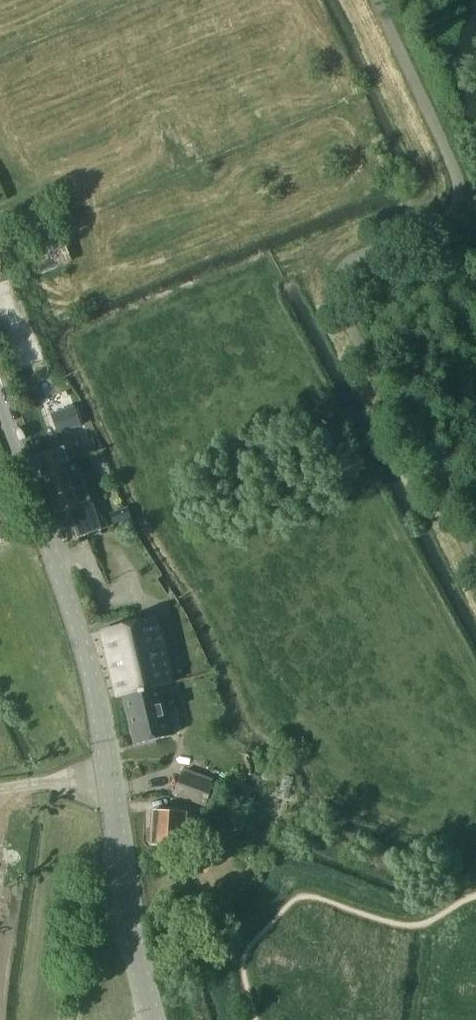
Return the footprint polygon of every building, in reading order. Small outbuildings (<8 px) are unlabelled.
[(42,274),(71,261),(63,242),(34,255),(42,274)] [(59,434),(82,426),(75,406),(52,414),(59,434)] [(64,462),(67,461),(63,449),(35,457),(43,478),(67,470),(64,462)] [(67,470),(43,478),(55,514),(66,511),(76,539),(100,531),(101,534),(123,526),(96,451),(67,461),(64,462),(67,470)] [(155,618),(102,630),(118,697),(122,696),(171,684),(155,618)] [(171,684),(122,696),(134,745),(171,736),(170,732),(181,729),(171,684)] [(181,774),(174,793),(205,805),(212,786),(210,785),(212,780),(185,770),(183,775),(181,774)] [(184,847),(186,813),(153,811),(152,830),(147,829),(147,841),(151,841),(151,845),(184,847)] [(222,831),(227,819),(215,815),(211,826),(222,831)]
